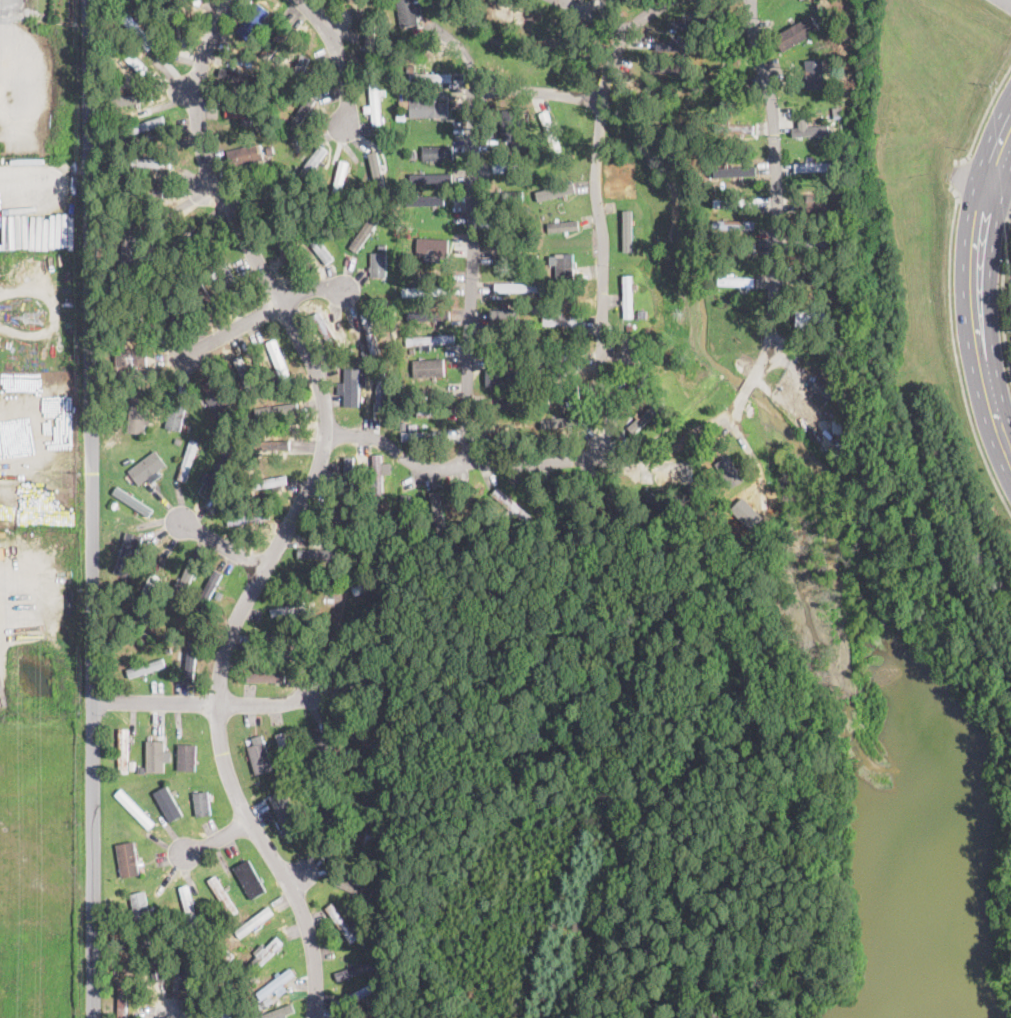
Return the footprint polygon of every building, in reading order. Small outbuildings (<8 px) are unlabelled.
[(402,26),(397,0),(415,0),(419,23),(402,26)] [(269,11),(247,40),(236,32),(258,3),(269,11)] [(154,45),(148,50),(121,17),(128,12),(154,45)] [(183,47),(174,49),(167,14),(176,12),(183,47)] [(821,31),(783,53),(774,37),(812,15),(821,31)] [(697,19),(669,19),(669,28),(697,28),(697,19)] [(707,26),(706,34),(674,28),(675,21),(707,26)] [(295,29),(269,61),(261,55),(288,23),(295,29)] [(700,45),(699,53),(664,48),(665,39),(700,44),(700,45)] [(149,70),(143,76),(113,47),(118,41),(149,70)] [(310,64),(308,68),(306,67),(293,94),(286,90),(306,46),(314,49),(308,62),(310,64)] [(828,54),(824,97),(810,95),(811,85),(806,84),(809,52),(828,54)] [(261,66),(259,73),(253,71),(255,64),(261,66)] [(263,76),(261,85),(229,78),(231,70),(263,76)] [(451,72),(411,72),(411,82),(451,82),(451,72)] [(382,125),(373,125),(372,111),(364,112),(364,105),(372,104),(369,75),(378,75),(382,125)] [(318,97),(295,140),(286,135),(309,92),(318,97)] [(157,102),(110,105),(110,96),(158,93),(159,102),(157,102)] [(410,116),(410,98),(448,98),(448,116),(410,116)] [(269,111),(268,121),(253,120),(253,125),(242,124),(242,118),(226,117),(226,108),(269,111)] [(562,149),(554,152),(539,113),(548,110),(562,149)] [(166,124),(120,139),(117,129),(163,115),(166,124)] [(752,124),(752,139),(744,138),(744,133),(710,132),(710,123),(752,124)] [(828,134),(792,137),(792,127),(828,125),(828,134)] [(252,164),(252,165),(252,167),(243,169),(242,165),(232,167),(228,151),(261,143),(265,159),(251,162),(252,164)] [(327,148),(309,187),(301,183),(319,144),(327,148)] [(453,160),(422,160),(422,145),(453,145),(453,160)] [(369,152),(374,179),(383,178),(378,150),(369,152)] [(171,158),(171,167),(132,164),(133,156),(171,158)] [(349,162),(338,203),(330,201),(340,159),(349,162)] [(522,170),(493,172),(493,162),(522,161),(522,170)] [(839,171),(795,172),(795,164),(839,162),(839,171)] [(757,165),(713,166),(714,176),(757,175),(757,165)] [(412,181),(451,182),(451,172),(412,172),(412,181)] [(576,191),(573,179),(535,190),(538,201),(576,191)] [(163,187),(163,197),(124,196),(125,187),(163,187)] [(420,193),(420,197),(453,195),(453,205),(405,207),(404,198),(413,198),(413,193),(420,193)] [(741,208),(714,209),(713,200),(755,199),(755,208),(741,208)] [(835,203),(835,212),(798,211),(798,201),(835,203)] [(384,212),(357,252),(349,247),(376,207),(384,212)] [(525,226),(494,226),(494,218),(525,218),(525,226)] [(580,229),(549,231),(548,222),(579,219),(580,229)] [(752,220),(752,228),(713,228),(713,220),(752,220)] [(326,263),(304,232),(312,227),(334,257),(326,263)] [(303,267),(288,275),(270,241),(285,233),(303,267)] [(836,236),(835,245),(797,244),(797,235),(836,236)] [(455,256),(416,257),(416,238),(454,237),(455,256)] [(753,242),(753,251),(716,250),(716,241),(753,242)] [(574,252),(554,252),(555,279),(575,278),(574,252)] [(386,253),(386,277),(371,277),(372,253),(386,253)] [(798,282),(815,282),(815,269),(797,270),(798,282)] [(218,310),(211,315),(188,279),(196,274),(218,310)] [(125,280),(119,286),(115,281),(121,276),(125,280)] [(633,319),(625,319),(624,277),(633,276),(633,319)] [(251,297),(244,302),(229,283),(237,277),(251,297)] [(753,278),(753,286),(718,285),(718,277),(753,278)] [(544,291),(495,291),(495,282),(544,282),(544,291)] [(446,295),(403,296),(403,288),(446,287),(446,295)] [(522,326),(491,327),(490,310),(521,309),(522,326)] [(342,346),(335,351),(312,315),(319,310),(342,346)] [(380,351),(371,354),(361,313),(369,310),(380,351)] [(451,310),(407,311),(407,320),(451,319),(451,310)] [(649,311),(648,321),(639,320),(640,310),(649,311)] [(834,315),(834,321),(796,320),(796,311),(834,311),(834,315)] [(577,325),(543,325),(543,317),(553,316),(582,316),(582,325),(577,325)] [(453,336),(453,345),(412,344),(412,336),(453,336)] [(291,379),(283,382),(267,343),(275,340),(291,379)] [(149,367),(119,369),(117,348),(147,345),(149,367)] [(354,351),(347,355),(344,349),(351,346),(354,351)] [(256,390),(248,394),(233,359),(241,356),(256,390)] [(444,375),(414,376),(413,359),(444,357),(444,375)] [(361,385),(360,407),(345,407),(345,405),(346,368),(361,369),(361,385)] [(518,368),(517,385),(486,385),(486,368),(518,368)] [(386,410),(377,410),(376,372),(386,372),(386,410)] [(834,387),(827,399),(810,389),(819,375),(835,385),(834,387)] [(236,416),(221,424),(200,387),(215,378),(236,416)] [(444,383),(443,390),(411,389),(412,381),(444,383)] [(127,391),(126,398),(116,398),(117,390),(127,391)] [(188,399),(182,431),(166,428),(172,396),(188,399)] [(150,399),(146,435),(129,433),(132,397),(150,399)] [(300,411),(258,417),(257,408),(276,406),(299,403),(300,411)] [(640,428),(626,440),(622,435),(632,422),(652,405),(658,412),(640,428)] [(447,408),(447,416),(416,415),(417,407),(447,408)] [(585,408),(585,425),(555,424),(555,407),(585,408)] [(572,416),(540,417),(540,427),(572,426),(572,416)] [(845,431),(833,432),(833,419),(845,418),(845,431)] [(444,440),(402,441),(402,432),(412,432),(444,431),(444,440)] [(198,441),(185,481),(177,479),(190,439),(198,441)] [(290,449),(249,449),(249,440),(290,440),(290,449)] [(139,484),(129,470),(156,449),(166,463),(139,484)] [(355,451),(352,494),(344,494),(346,451),(355,451)] [(737,490),(729,493),(712,454),(720,451),(737,490)] [(231,458),(210,497),(202,492),(207,484),(201,480),(205,472),(212,476),(224,454),(231,458)] [(132,459),(125,464),(122,460),(129,455),(132,459)] [(381,455),(382,467),(388,466),(388,478),(382,479),(383,497),(374,497),(372,455),(381,455)] [(287,484),(253,490),(251,481),(286,475),(287,484)] [(707,526),(699,528),(688,484),(696,482),(707,526)] [(153,509),(149,516),(112,493),(117,485),(153,509)] [(534,518),(528,525),(492,495),(498,488),(534,518)] [(447,528),(438,531),(428,493),(437,491),(447,528)] [(416,506),(416,494),(401,494),(401,505),(416,506)] [(270,517),(228,525),(226,517),(268,509),(270,517)] [(570,526),(565,529),(562,524),(567,521),(570,526)] [(521,527),(517,530),(512,526),(515,522),(521,527)] [(338,558),(298,557),(298,547),(338,548),(338,558)] [(191,579),(182,599),(174,596),(191,557),(199,560),(191,579)] [(223,573),(202,613),(194,609),(215,569),(223,573)] [(159,585),(157,590),(153,589),(138,619),(130,615),(135,604),(130,601),(134,595),(139,597),(151,572),(160,576),(156,584),(159,585)] [(320,606),(272,617),(270,608),(318,597),(320,606)] [(179,606),(178,611),(171,608),(172,603),(179,606)] [(151,639),(142,642),(139,635),(147,632),(151,639)] [(303,645),(254,647),(254,638),(302,636),(303,645)] [(199,640),(193,681),(184,680),(190,638),(199,640)] [(396,654),(387,658),(384,653),(393,648),(396,654)] [(149,671),(119,681),(116,672),(162,658),(165,667),(149,671)] [(286,671),(285,682),(247,681),(247,671),(286,671)] [(388,726),(385,731),(377,726),(380,720),(388,726)] [(128,729),(127,773),(119,773),(119,729),(128,729)] [(296,772),(288,775),(275,734),(283,732),(296,772)] [(327,757),(323,759),(314,737),(327,732),(336,754),(327,757)] [(272,768),(254,772),(247,742),(264,737),(272,768)] [(164,771),(147,771),(148,740),(164,740),(164,771)] [(196,744),(196,770),(177,770),(178,743),(196,744)] [(312,771),(306,773),(302,765),(308,762),(312,771)] [(281,781),(275,783),(273,777),(279,775),(281,781)] [(296,788),(293,789),(292,783),(299,781),(300,787),(296,788)] [(184,810),(171,819),(153,794),(165,785),(184,810)] [(156,823),(149,830),(115,796),(121,789),(156,823)] [(286,790),(303,834),(286,840),(283,831),(278,833),(273,819),(278,817),(270,796),(286,790)] [(211,815),(196,817),(193,793),(208,791),(211,815)] [(326,828),(320,828),(316,793),(332,791),(335,827),(326,828)] [(139,875),(122,877),(116,839),(133,837),(139,875)] [(261,894),(253,897),(233,856),(241,852),(261,894)] [(231,915),(208,880),(215,875),(238,910),(231,915)] [(367,880),(364,886),(358,883),(361,877),(367,880)] [(342,885),(368,897),(371,890),(345,878),(342,885)] [(192,932),(191,932),(180,888),(188,886),(200,930),(192,932)] [(152,925),(137,928),(129,894),(144,891),(152,925)] [(358,938),(351,943),(325,908),(332,903),(358,938)] [(271,915),(241,937),(236,930),(268,906),(273,913),(271,915)] [(255,971),(249,965),(277,935),(284,941),(255,971)] [(158,982),(147,939),(155,937),(166,980),(158,982)] [(363,971),(338,979),(335,971),(377,958),(380,966),(363,971)] [(296,975),(261,999),(256,992),(291,968),(296,975)] [(378,989),(340,1009),(336,1001),(374,981),(378,989)] [(128,983),(128,1017),(119,1017),(119,983),(128,983)] [(222,1010),(217,1017),(229,1017),(231,1015),(222,1010)]
